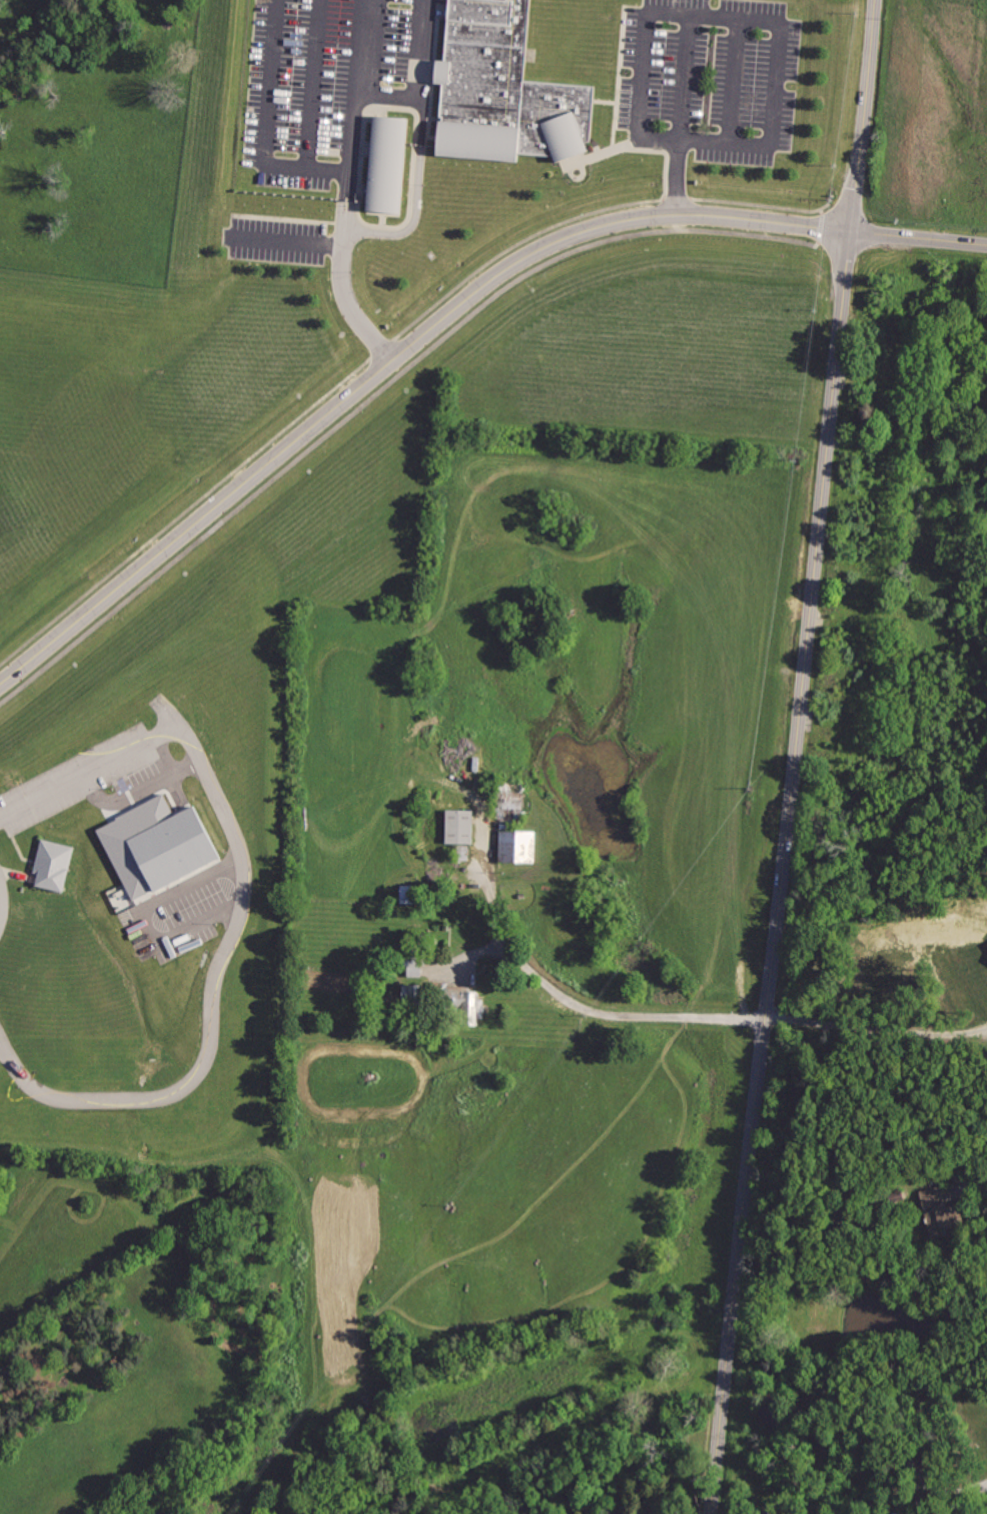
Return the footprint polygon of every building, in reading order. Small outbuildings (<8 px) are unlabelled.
[(14,675),(371,377),(392,359),(471,295),(503,271),(534,252),(573,235),(604,225),(630,219),(660,215),(678,215),(704,214),(749,218),(790,222),(820,227),(853,232),(868,98),(876,0),(200,0),(166,284),(0,262),(0,686),(14,675)] [(97,826),(125,887),(109,895),(117,913),(134,905),(133,901),(222,861),(196,804),(174,814),(165,795),(97,826)] [(446,843),(473,843),(473,809),(446,809),(446,843)] [(535,862),(536,830),(500,830),(499,861),(535,862)] [(42,839),(33,872),(39,873),(35,885),(64,894),(77,849),(42,839)] [(402,1002),(422,1003),(422,984),(403,983),(402,1002)] [(463,1024),(478,1025),(478,1017),(482,1017),(483,991),(467,990),(467,984),(434,983),(433,1000),(464,1001),(463,1024)] [(916,1191),(928,1236),(967,1226),(961,1205),(949,1208),(944,1193),(942,1184),(916,1191)]
